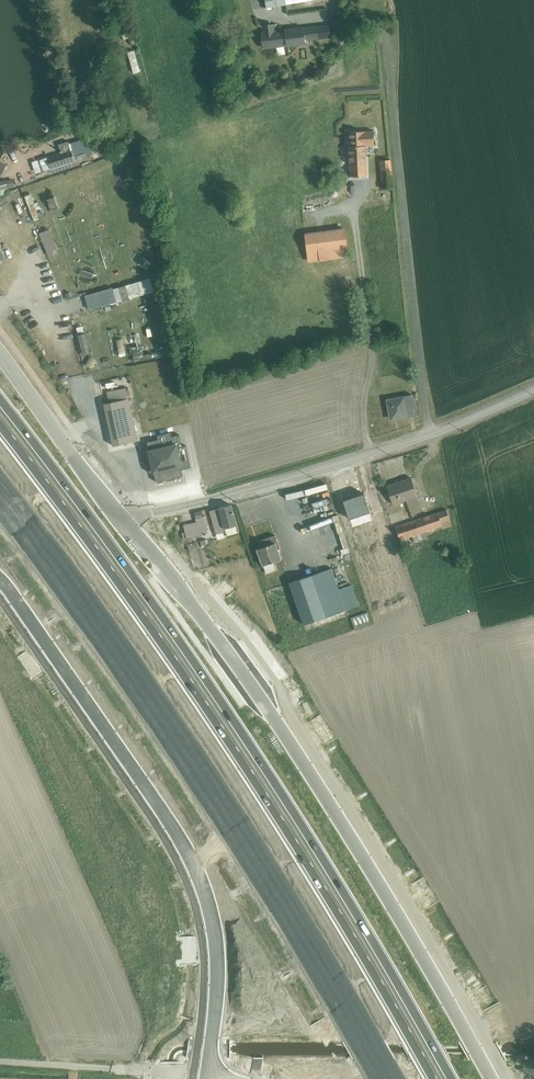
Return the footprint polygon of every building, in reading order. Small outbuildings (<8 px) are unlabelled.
[(319,36),(317,16),(262,21),(263,40),(319,36)] [(124,48),(118,50),(125,73),(131,71),(124,48)] [(370,144),(390,142),(386,99),(345,103),(346,112),(373,110),(375,124),(346,127),(350,172),(372,170),(370,144)] [(51,168),(52,170),(77,162),(75,159),(91,154),(86,137),(80,139),(80,140),(70,143),(69,140),(59,144),(61,151),(47,156),(47,155),(38,158),(42,169),(44,168),(44,170),(51,168)] [(89,173),(71,179),(73,187),(92,181),(89,173)] [(372,174),(371,185),(382,186),(383,175),(372,174)] [(7,191),(9,190),(6,179),(0,181),(0,194),(7,191)] [(61,208),(56,195),(47,198),(49,202),(35,207),(31,194),(25,196),(34,221),(40,218),(37,209),(50,204),(52,211),(61,208)] [(351,252),(348,226),(292,232),(295,258),(351,252)] [(50,228),(40,232),(49,256),(53,254),(52,251),(58,249),(50,228)] [(108,273),(112,266),(105,262),(101,268),(108,273)] [(109,297),(111,303),(154,290),(154,289),(163,287),(159,275),(113,288),(115,296),(109,297)] [(113,286),(85,295),(89,309),(111,303),(109,297),(115,296),(113,288),(113,286)] [(113,343),(132,343),(132,334),(124,334),(123,322),(113,322),(113,343)] [(102,373),(76,378),(79,388),(105,384),(102,373)] [(109,402),(129,398),(126,387),(107,391),(109,402)] [(412,394),(387,399),(391,419),(409,416),(408,411),(415,410),(412,394)] [(138,440),(129,398),(109,402),(105,403),(114,445),(138,440)] [(154,471),(157,481),(167,479),(167,478),(173,476),(173,478),(184,475),(182,469),(191,467),(189,457),(187,458),(184,446),(182,446),(179,434),(172,436),(171,432),(158,435),(158,439),(148,441),(152,460),(147,460),(150,472),(154,471)] [(416,496),(411,477),(384,485),(390,504),(416,496)] [(364,492),(343,499),(350,518),(371,511),(364,492)] [(210,510),(217,534),(226,531),(227,535),(239,532),(232,504),(210,510)] [(454,524),(448,505),(393,521),(399,540),(454,524)] [(187,537),(187,538),(208,533),(205,516),(203,516),(202,511),(195,512),(197,521),(184,525),(185,531),(182,532),(184,539),(187,537)] [(258,549),(264,565),(282,558),(279,548),(280,548),(275,535),(258,541),(261,547),(258,549)] [(292,581),(308,625),(360,606),(351,582),(341,585),(334,566),(292,581)] [(352,618),(356,629),(373,622),(369,612),(352,618)] [(8,673),(19,689),(27,684),(17,667),(8,673)]
